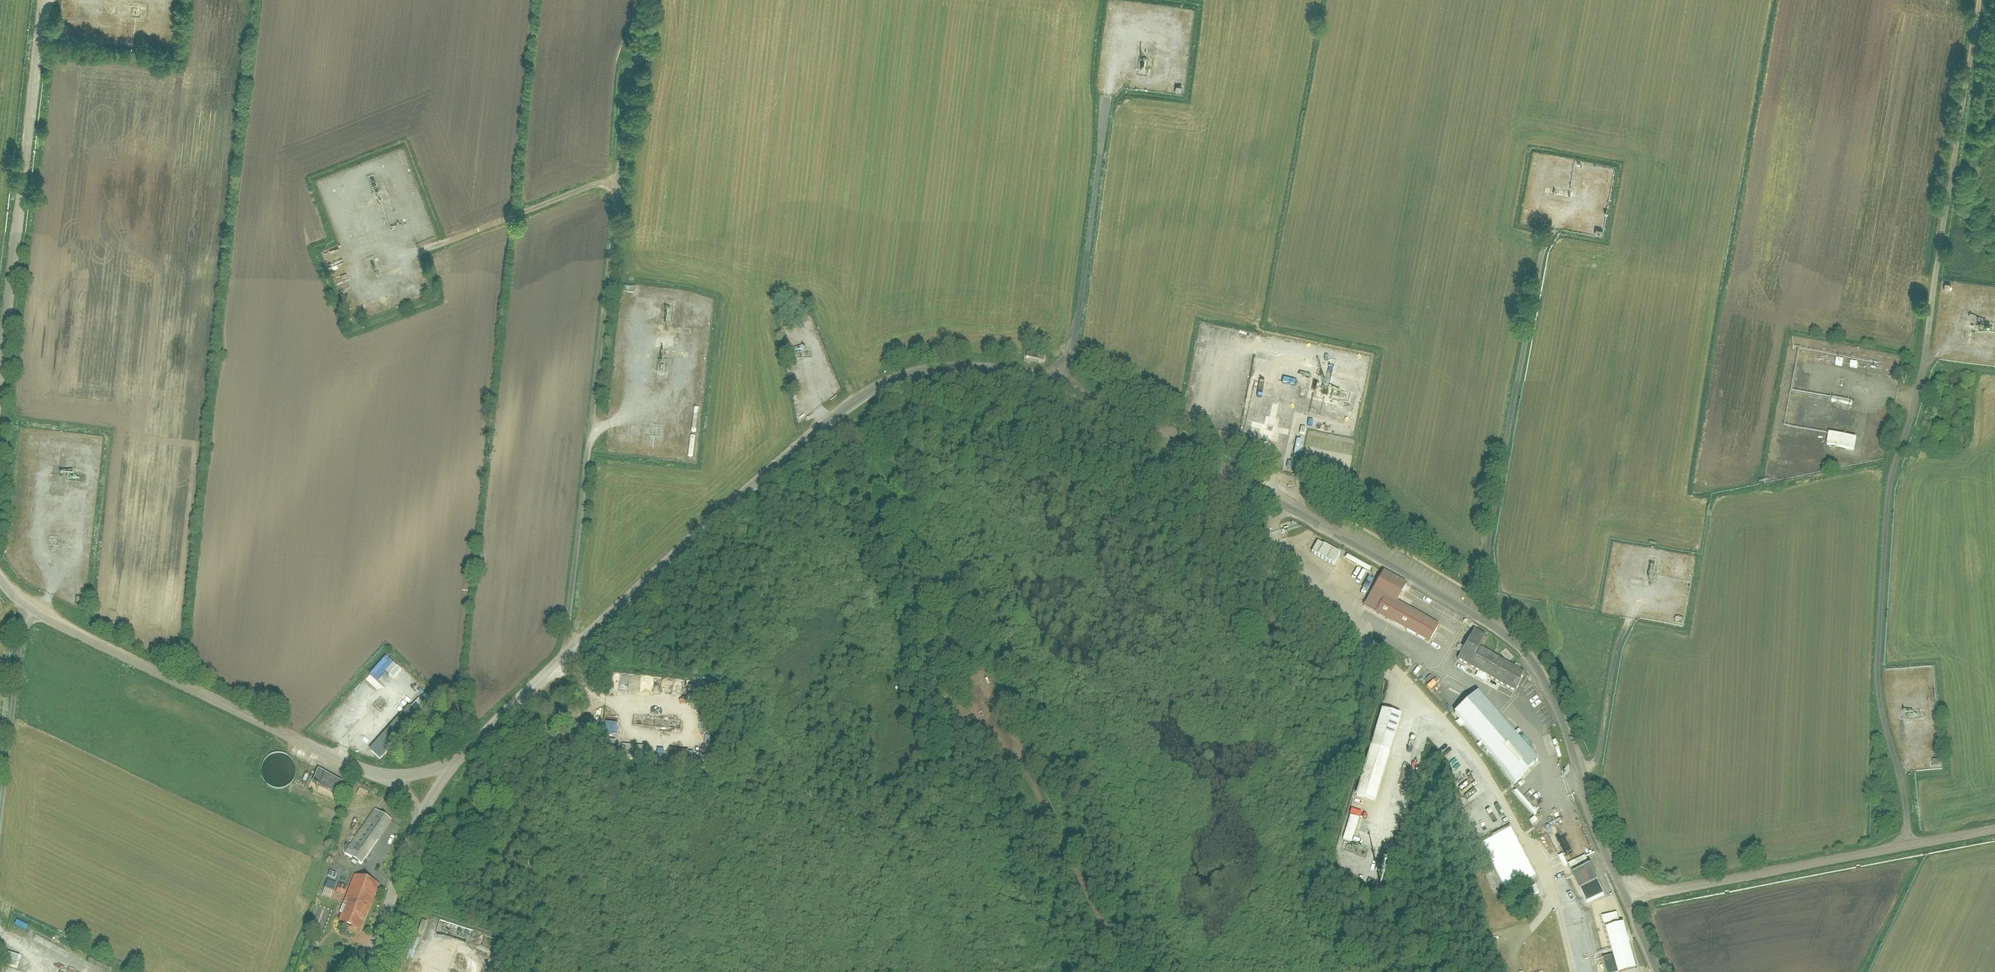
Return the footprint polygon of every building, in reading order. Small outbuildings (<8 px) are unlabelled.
[(1596,233),(1604,234),(1606,227),(1598,225),(1596,233)] [(1953,284),(1945,284),(1944,291),(1952,292),(1953,284)] [(1896,366),(1888,365),(1887,377),(1895,377),(1896,366)] [(1849,439),(1825,437),(1824,451),(1848,453),(1849,439)] [(1333,557),(1316,552),(1312,565),(1329,570),(1333,557)] [(1365,614),(1426,649),(1434,633),(1395,611),(1404,596),(1383,584),(1365,614)] [(86,611),(87,603),(79,602),(78,610),(86,611)] [(1686,622),(1678,620),(1676,628),(1684,630),(1686,622)] [(1523,677),(1481,655),(1485,647),(1469,639),(1454,668),(1512,698),(1523,677)] [(1539,764),(1479,694),(1455,715),(1515,784),(1539,764)] [(1400,724),(1382,717),(1372,746),(1390,752),(1400,724)] [(265,764),(264,769),(264,774),(265,778),(268,783),(272,786),(276,787),(281,788),(286,787),(290,784),(294,781),(296,776),(297,771),(296,767),(294,762),(290,759),(286,756),(281,755),(276,755),(272,757),(268,760),(265,764)] [(343,785),(319,773),(313,785),(337,797),(343,785)] [(389,820),(374,810),(347,853),(362,863),(389,820)] [(1589,860),(1565,868),(1570,883),(1594,874),(1589,860)] [(379,885),(357,877),(339,923),(361,931),(379,885)] [(1602,957),(1604,967),(1630,963),(1623,922),(1607,924),(1612,955),(1602,957)]
